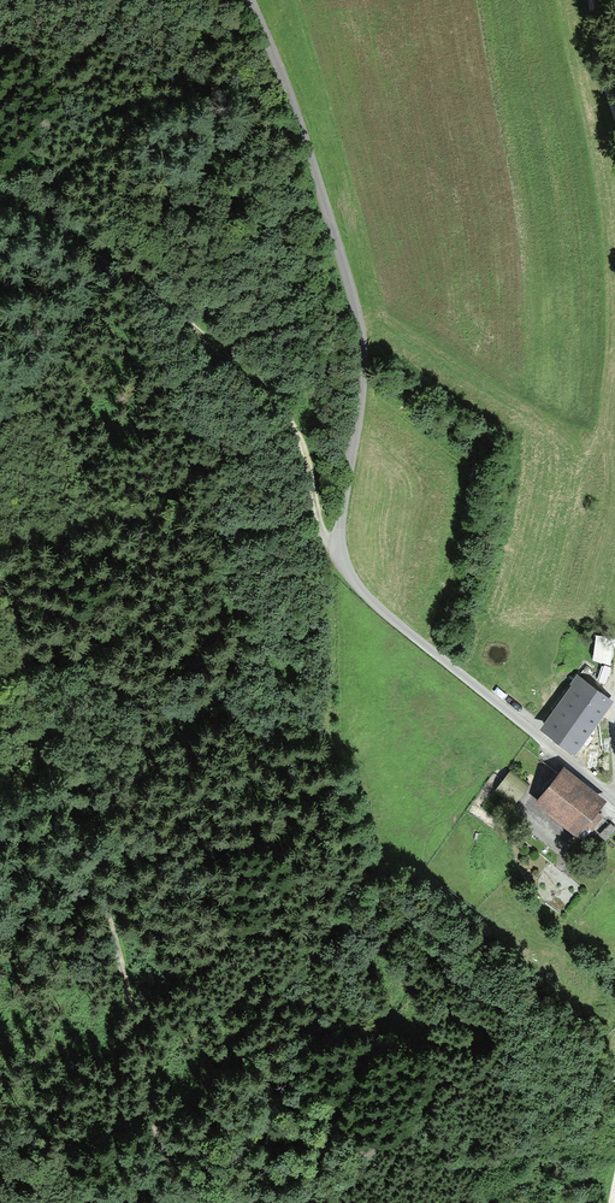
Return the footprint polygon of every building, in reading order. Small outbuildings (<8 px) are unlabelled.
[(573,685),(540,730),(559,743),(574,755),(613,702),(578,676),(571,684),(573,685)] [(594,792),(565,768),(536,804),(578,838),(587,827),(597,813),(607,802),(594,792)] [(528,784),(512,771),(495,794),(511,806),(528,784)] [(602,817),(597,813),(587,827),(591,830),(602,817)] [(610,824),(599,835),(605,841),(614,830),(614,828),(610,824)]
